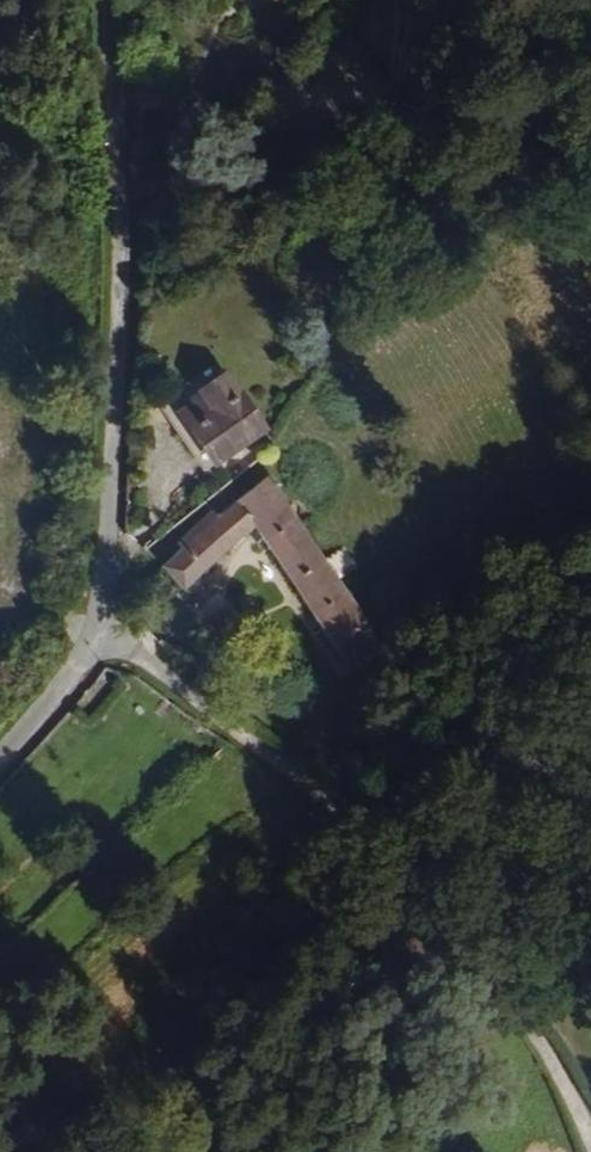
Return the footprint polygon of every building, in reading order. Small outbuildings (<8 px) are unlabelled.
[(241,426),(212,368),(157,401),(170,422),(159,429),(171,452),(183,446),(189,458),(241,426)] [(156,611),(227,542),(231,548),(257,499),(246,484),(135,590),(156,611)] [(347,629),(257,499),(231,548),(310,655),(347,629)] [(325,678),(363,653),(347,629),(310,655),(325,678)]
